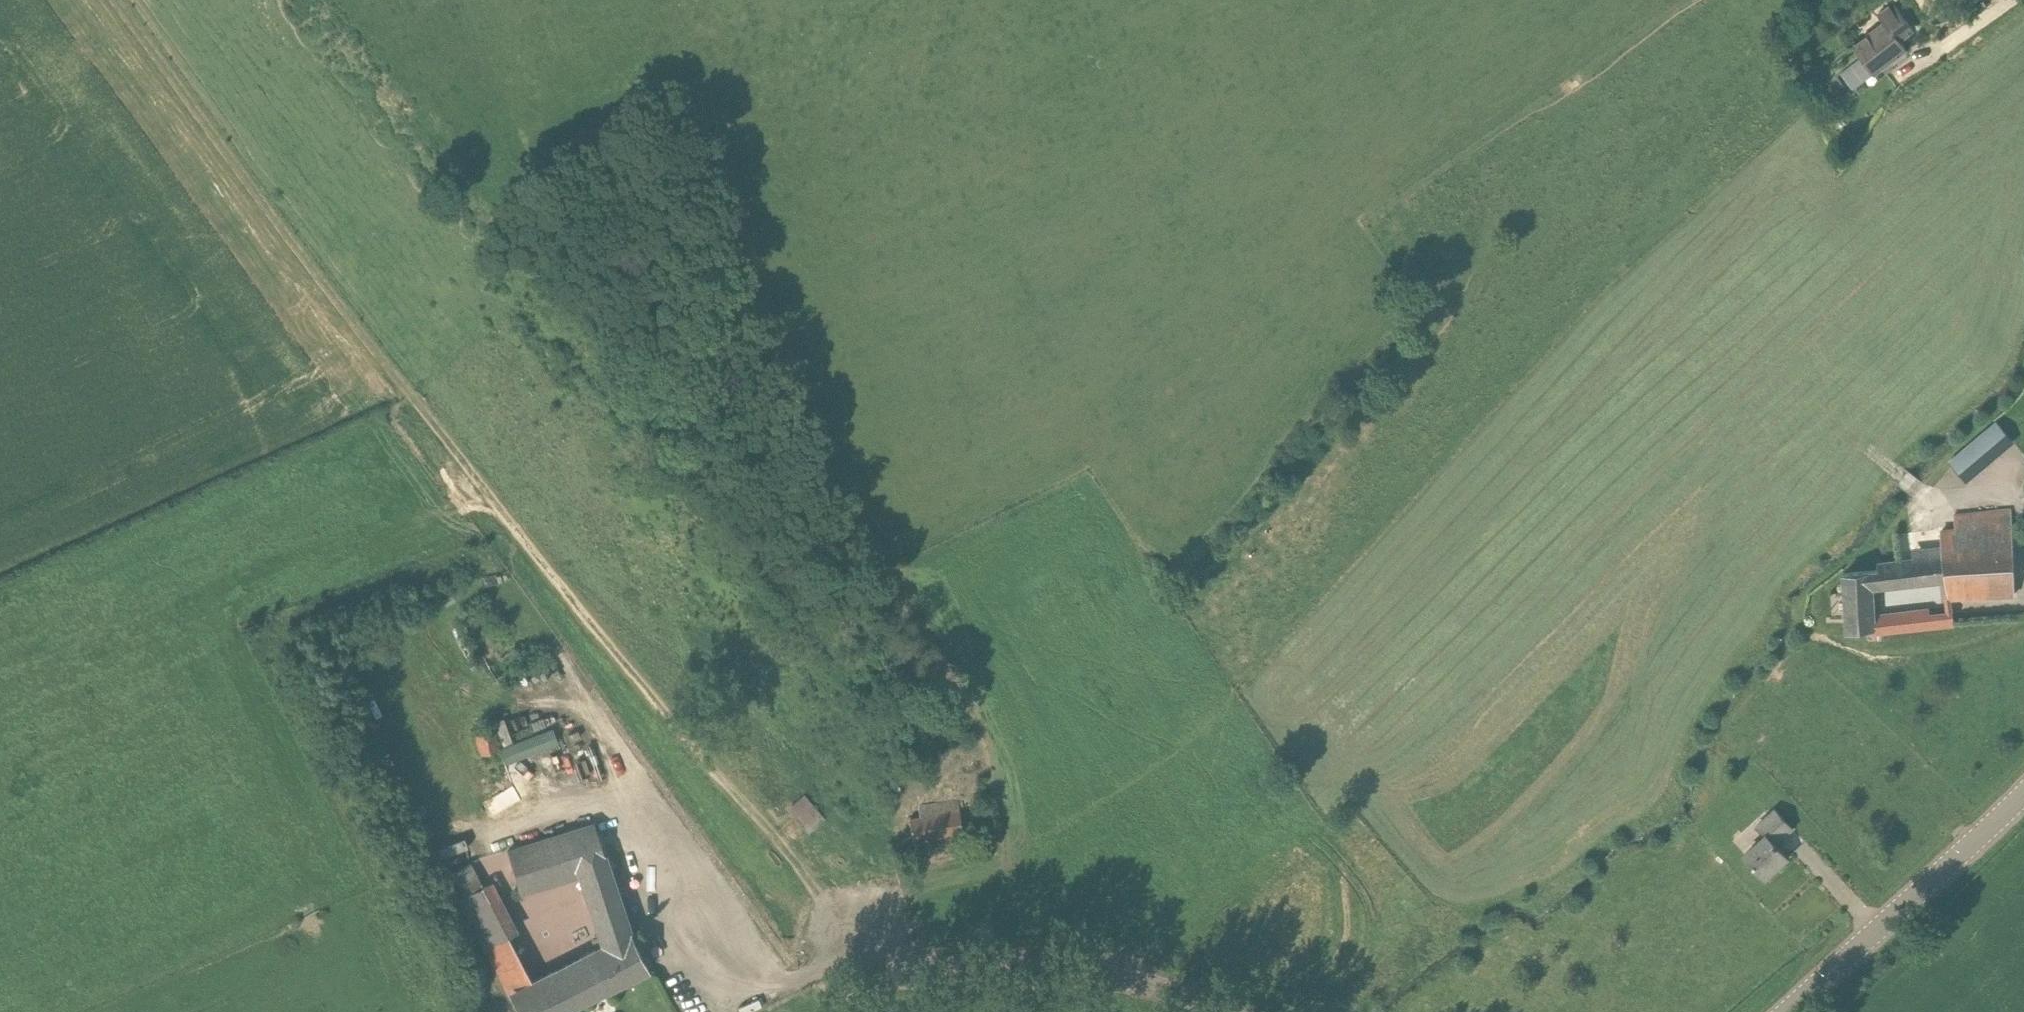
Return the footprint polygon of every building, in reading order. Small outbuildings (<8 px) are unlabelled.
[(1850,88),(1872,71),(1875,74),(1907,49),(1900,41),(1914,29),(1893,4),(1880,15),(1885,21),(1867,36),(1853,46),(1862,58),(1839,75),(1850,88)] [(1972,481),(2019,439),(1999,416),(1952,459),(1972,481)] [(1949,598),(1951,598),(2014,595),(2014,578),(2011,510),(1981,511),(1954,514),(1956,528),(1945,528),(1946,546),(1948,580),(1949,598)] [(1876,629),(1875,614),(1874,589),(1948,580),(1946,546),(1914,550),(1915,558),(1878,563),(1878,569),(1842,574),(1845,631),(1876,629)] [(1952,612),(1947,612),(1928,614),(1928,608),(1893,612),(1895,634),(1953,627),(1952,612)] [(500,749),(495,729),(474,734),(479,755),(500,749)] [(507,764),(559,745),(552,729),(501,748),(507,764)] [(487,799),(493,811),(519,799),(513,787),(487,799)] [(791,806),(812,830),(825,819),(805,795),(791,806)] [(962,831),(959,811),(957,801),(919,806),(921,817),(909,818),(912,838),(962,831)] [(1787,857),(1776,845),(1794,829),(1775,807),(1755,826),(1763,836),(1743,853),(1765,877),(1787,857)] [(648,970),(624,917),(594,824),(508,853),(520,893),(578,877),(600,945),(530,981),(482,889),(470,863),(451,873),(464,899),(463,900),(519,1011),(558,1011),(607,987),(609,990),(648,970)] [(445,854),(469,847),(466,838),(442,846),(445,854)]
